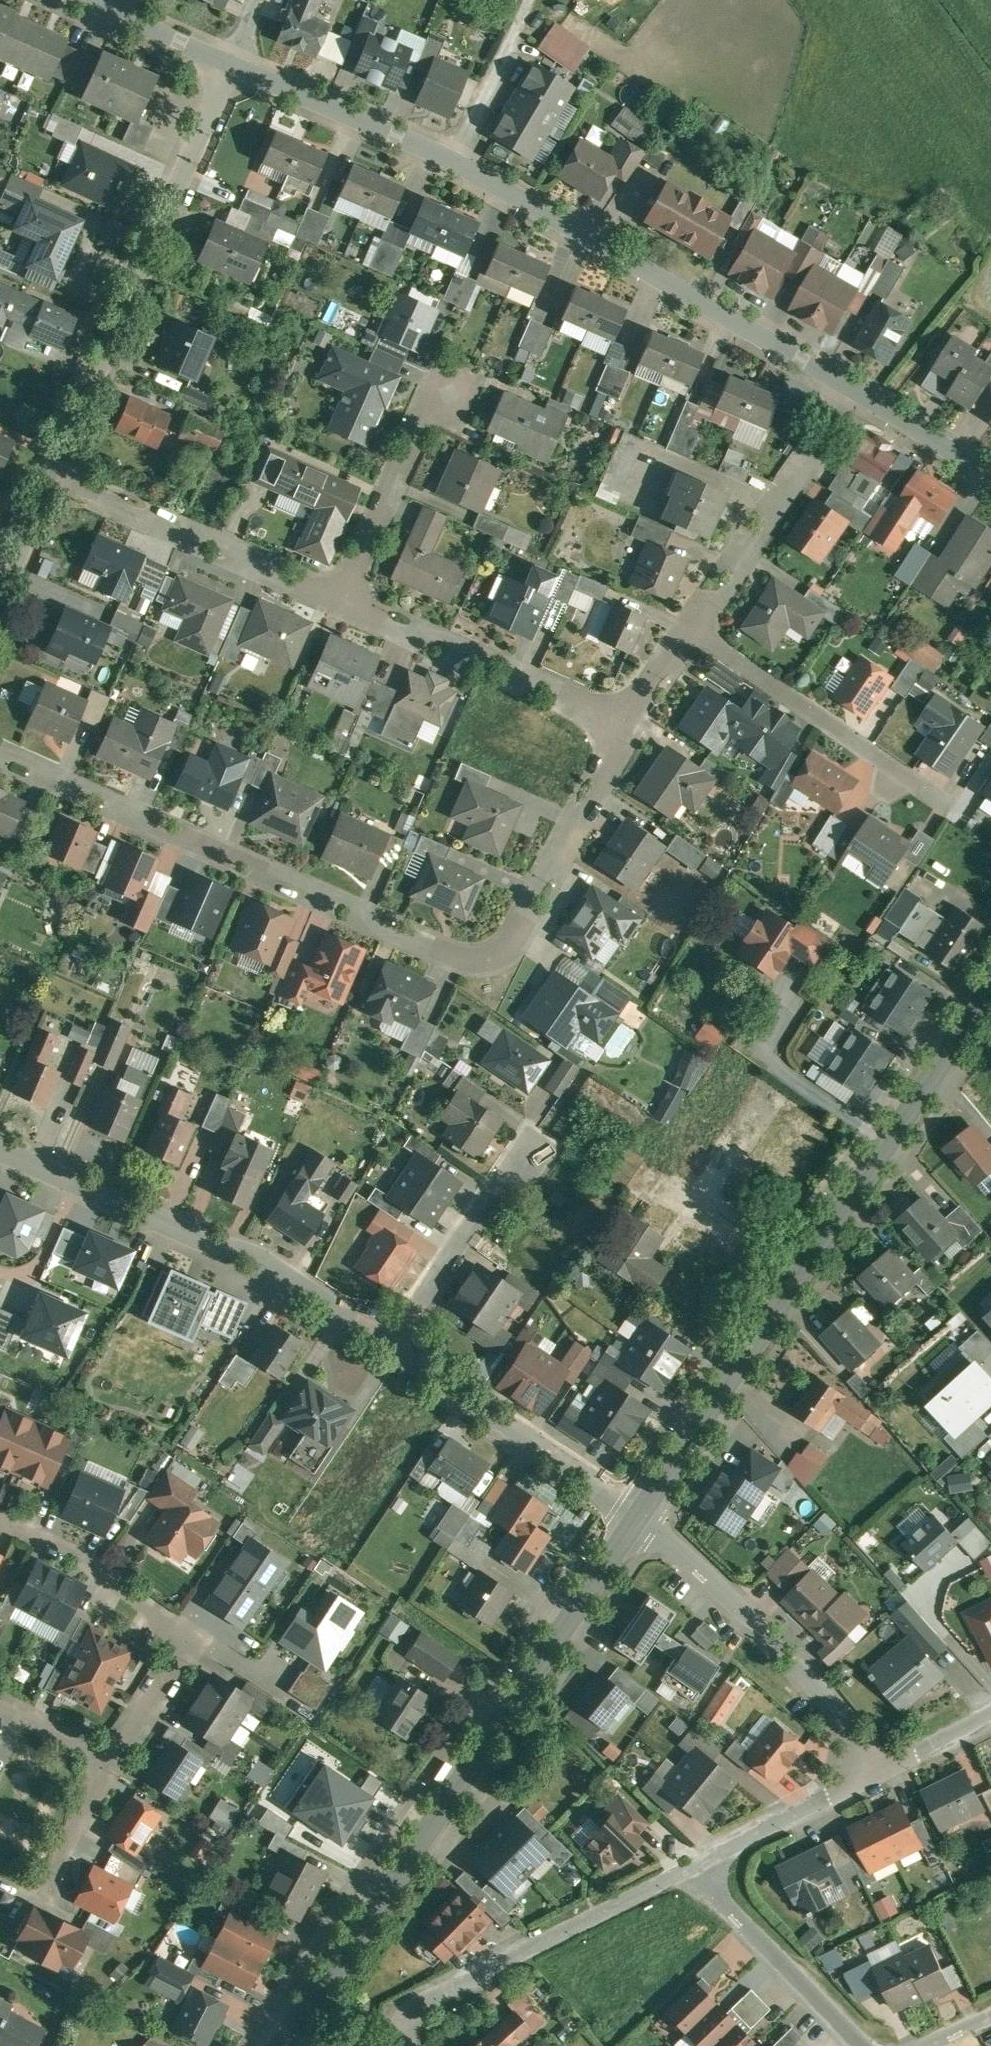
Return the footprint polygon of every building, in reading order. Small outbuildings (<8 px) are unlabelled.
[(292,8),(314,17),(321,0),(296,0),(292,8)] [(0,6),(0,43),(13,16),(14,13),(0,6)] [(292,8),(291,8),(277,40),(292,46),(291,47),(302,51),(316,57),(330,24),(314,17),(292,8)] [(0,43),(0,53),(13,59),(15,54),(24,58),(22,63),(39,71),(41,66),(52,71),(50,75),(51,76),(53,73),(66,43),(67,41),(13,16),(0,43)] [(382,27),(362,18),(348,51),(363,58),(372,35),(378,37),(382,27)] [(591,49),(556,24),(540,46),(575,71),(591,49)] [(447,37),(431,30),(415,67),(430,73),(435,60),(436,61),(447,37)] [(378,37),(372,35),(363,58),(357,71),(369,77),(368,79),(378,84),(380,81),(394,87),(409,50),(395,44),(396,43),(385,38),(385,40),(378,37)] [(101,59),(66,43),(53,73),(87,89),(101,59)] [(159,78),(104,53),(101,59),(87,89),(85,95),(103,103),(105,99),(119,106),(117,110),(133,117),(139,120),(140,119),(159,78)] [(436,61),(435,60),(430,73),(418,101),(449,114),(467,74),(436,61)] [(572,87),(536,66),(529,77),(527,76),(513,100),(552,123),(572,87)] [(552,123),(513,100),(499,123),(501,124),(494,136),(531,158),(552,123)] [(630,142),(645,123),(619,103),(605,122),(630,142)] [(85,126),(63,116),(55,135),(76,144),(85,126)] [(139,120),(133,117),(123,139),(145,149),(155,126),(140,119),(139,120)] [(303,142),(277,131),(263,162),(289,173),(303,142)] [(645,154),(621,140),(610,158),(619,163),(616,169),(614,172),(627,180),(645,154)] [(328,153),(303,142),(289,173),(283,188),(294,193),(297,187),(310,193),(328,153)] [(135,166),(84,143),(82,147),(83,147),(84,145),(89,147),(79,167),(74,164),(65,183),(117,207),(135,166)] [(610,158),(598,151),(596,156),(578,146),(561,175),(599,197),(614,172),(616,169),(619,163),(610,158)] [(665,157),(649,148),(643,159),(658,170),(665,157)] [(380,176),(354,165),(340,196),(366,207),(380,176)] [(14,174),(6,192),(28,202),(30,197),(37,200),(42,187),(14,174)] [(405,186),(380,176),(366,207),(391,218),(405,186)] [(710,204),(689,192),(687,195),(666,183),(645,219),(671,235),(671,236),(681,242),(682,241),(709,256),(728,223),(730,220),(730,219),(708,207),(710,204)] [(746,191),(730,219),(730,220),(728,223),(740,230),(752,211),(758,200),(746,191)] [(37,200),(30,197),(28,202),(16,228),(41,239),(33,259),(58,271),(59,271),(81,221),(58,211),(58,209),(37,200)] [(274,210),(246,198),(240,209),(252,215),(269,222),(274,210)] [(452,212),(426,201),(413,233),(438,243),(452,212)] [(308,208),(297,234),(308,239),(319,212),(308,208)] [(764,218),(752,211),(740,230),(734,242),(744,248),(754,230),(757,232),(764,218)] [(319,212),(308,239),(319,244),(331,217),(319,212)] [(477,223),(452,212),(438,243),(464,254),(477,223)] [(269,222),(252,215),(247,227),(274,239),(280,227),(269,222)] [(242,235),(227,228),(228,225),(217,220),(201,258),(247,278),(254,262),(259,265),(269,243),(243,232),(242,235)] [(757,232),(754,230),(744,248),(730,272),(740,277),(739,280),(750,286),(775,242),(757,232)] [(393,244),(383,239),(371,266),(382,271),(393,244)] [(803,240),(795,254),(796,254),(786,272),(796,278),(814,247),(803,240)] [(775,242),(750,286),(761,292),(762,290),(772,296),(786,272),(796,254),(795,254),(775,242)] [(500,243),(487,274),(482,272),(478,281),(479,281),(478,285),(507,296),(511,285),(525,254),(500,243)] [(405,249),(393,244),(382,271),(393,276),(405,249)] [(814,247),(796,278),(806,284),(816,266),(817,267),(825,253),(814,247)] [(552,265),(525,254),(511,285),(538,297),(552,265)] [(30,264),(11,256),(5,269),(50,289),(58,271),(33,259),(30,264)] [(906,268),(890,259),(882,273),(876,283),(872,290),(888,299),(906,268)] [(817,267),(816,266),(806,284),(793,308),(802,313),(801,315),(812,322),(837,278),(817,267)] [(882,273),(872,267),(866,277),(876,283),(882,273)] [(457,271),(445,298),(456,303),(468,276),(457,271)] [(468,276),(456,303),(467,308),(478,285),(479,281),(478,281),(468,276)] [(837,278),(812,322),(823,328),(825,326),(834,332),(858,290),(837,278)] [(0,287),(0,324),(5,325),(8,317),(34,328),(31,333),(64,348),(78,318),(67,312),(65,309),(58,306),(56,307),(2,284),(0,287)] [(602,298),(576,287),(563,318),(588,329),(602,298)] [(437,309),(400,293),(392,311),(398,314),(388,335),(387,337),(411,347),(418,351),(423,339),(422,338),(435,310),(436,311),(437,309)] [(627,309),(602,298),(588,329),(614,340),(627,309)] [(912,320),(881,302),(857,344),(887,362),(896,347),(902,345),(908,335),(906,330),(912,320)] [(533,319),(520,346),(532,351),(543,324),(533,319)] [(214,338),(175,321),(158,360),(196,377),(214,338)] [(543,324),(532,351),(542,356),(555,329),(543,324)] [(679,343),(653,331),(639,362),(664,374),(679,343)] [(411,347),(387,337),(388,335),(382,333),(376,347),(406,360),(411,347)] [(977,351),(955,336),(935,367),(946,374),(958,381),(977,351)] [(704,355),(679,343),(664,374),(689,386),(704,355)] [(406,360),(376,347),(369,364),(398,377),(406,360)] [(369,364),(336,350),(326,372),(363,388),(357,403),(351,401),(351,399),(345,396),(343,400),(346,401),(334,427),(367,442),(384,403),(381,402),(386,392),(391,394),(398,377),(369,364)] [(951,392),(951,393),(974,407),(990,380),(990,356),(989,359),(977,351),(958,381),(951,392)] [(609,361),(597,388),(608,393),(620,366),(609,361)] [(620,366),(608,393),(619,398),(631,371),(620,366)] [(946,374),(935,392),(947,400),(951,393),(951,392),(958,381),(946,374)] [(755,386),(729,375),(715,407),(741,418),(755,386)] [(217,397),(186,384),(180,397),(211,411),(217,397)] [(780,398),(755,386),(741,418),(766,429),(780,398)] [(540,408),(524,401),(525,399),(506,391),(490,426),(521,439),(517,448),(548,462),(561,433),(536,422),(542,408),(541,407),(540,408)] [(172,417),(131,398),(117,429),(158,447),(172,417)] [(572,407),(550,398),(545,413),(566,422),(572,407)] [(227,428),(190,412),(180,435),(217,451),(227,428)] [(690,426),(678,421),(666,449),(677,454),(690,426)] [(690,426),(677,454),(689,458),(700,431),(690,426)] [(625,430),(606,472),(625,481),(644,439),(625,430)] [(0,436),(0,475),(15,443),(0,436)] [(876,444),(864,436),(836,478),(851,488),(851,487),(862,471),(882,484),(898,458),(888,452),(891,447),(891,446),(890,444),(882,439),(880,439),(879,440),(876,444)] [(500,467),(460,449),(452,467),(454,468),(443,492),(441,491),(440,493),(475,509),(487,483),(492,485),(500,467)] [(361,489),(270,451),(258,480),(329,511),(311,553),(300,548),(329,561),(361,489)] [(749,471),(723,459),(717,471),(743,483),(749,471)] [(892,515),(878,537),(896,548),(919,512),(935,522),(936,523),(938,524),(957,495),(920,471),(892,515)] [(727,494),(679,473),(669,495),(672,497),(663,519),(676,525),(674,530),(693,538),(695,533),(707,538),(727,494)] [(851,488),(836,478),(830,488),(834,491),(854,505),(861,495),(861,494),(851,487),(851,488)] [(854,505),(834,491),(825,505),(848,521),(847,522),(864,533),(874,518),(854,505)] [(881,508),(861,495),(854,505),(874,518),(881,508)] [(819,500),(791,539),(820,560),(847,522),(848,521),(825,505),(819,500)] [(449,515),(427,505),(419,523),(441,533),(449,515)] [(882,508),(867,530),(878,537),(892,515),(882,508)] [(510,524),(480,511),(473,526),(503,539),(510,524)] [(672,531),(639,516),(631,536),(649,544),(649,543),(664,549),(672,531)] [(928,585),(930,586),(947,597),(959,577),(962,578),(963,577),(976,584),(990,560),(990,530),(971,518),(941,565),(928,585)] [(915,548),(898,575),(912,584),(929,557),(916,549),(925,536),(928,534),(930,532),(936,523),(935,522),(929,532),(928,533),(924,535),(916,548),(915,548)] [(441,533),(419,523),(410,542),(408,541),(392,577),(451,603),(464,573),(430,558),(441,533)] [(142,557),(98,537),(84,566),(102,574),(101,575),(103,576),(98,589),(123,601),(133,579),(143,557),(142,557)] [(664,549),(649,543),(649,544),(632,583),(668,598),(685,559),(664,549)] [(143,557),(133,579),(145,584),(155,560),(143,554),(142,557),(143,557)] [(941,565),(930,557),(912,584),(925,593),(930,586),(928,585),(941,565)] [(579,574),(565,568),(553,598),(567,604),(574,588),(579,574)] [(608,585),(580,573),(579,574),(574,588),(602,600),(608,585)] [(167,576),(156,600),(167,605),(177,581),(167,576)] [(230,601),(179,579),(177,581),(167,605),(166,608),(188,618),(178,639),(207,652),(230,601)] [(548,595),(512,579),(502,602),(496,600),(488,618),(530,637),(548,595)] [(803,600),(776,582),(746,627),(774,646),(791,621),(809,634),(822,614),(823,613),(803,600)] [(846,612),(812,588),(803,600),(823,613),(822,614),(837,625),(846,612)] [(309,622),(260,601),(255,612),(241,643),(243,643),(290,664),(309,622)] [(644,616),(615,604),(600,639),(629,652),(644,616)] [(240,605),(219,655),(235,662),(243,643),(241,643),(255,612),(240,605)] [(65,609),(48,649),(92,668),(109,628),(65,609)] [(143,623),(116,611),(111,623),(138,635),(143,623)] [(379,657),(329,636),(310,683),(357,703),(359,704),(370,678),(379,657)] [(893,678),(864,658),(838,696),(868,716),(893,678)] [(913,658),(893,688),(908,698),(928,668),(913,658)] [(425,678),(408,670),(399,691),(393,705),(394,705),(388,721),(387,721),(382,733),(411,747),(417,734),(409,731),(416,715),(441,725),(456,691),(446,687),(448,681),(447,678),(430,671),(428,672),(425,678)] [(370,678),(359,704),(357,703),(355,707),(373,714),(385,685),(370,678)] [(87,703),(46,685),(29,723),(69,740),(87,703)] [(385,685),(373,714),(387,721),(388,721),(394,705),(393,705),(399,691),(385,685)] [(741,713),(708,689),(683,726),(717,750),(729,733),(742,742),(740,746),(758,758),(760,755),(773,764),(783,750),(798,730),(785,721),(787,718),(776,710),(774,713),(775,714),(765,729),(741,713)] [(97,690),(84,721),(98,727),(111,697),(97,690)] [(984,728),(939,697),(919,726),(920,726),(926,717),(940,727),(922,755),(951,775),(984,728)] [(774,713),(752,698),(741,713),(765,729),(775,714),(774,713)] [(140,732),(114,721),(100,752),(124,763),(125,761),(136,766),(136,768),(151,775),(165,744),(173,724),(145,711),(145,712),(148,714),(140,732)] [(189,723),(175,717),(173,724),(165,744),(177,749),(189,723)] [(982,740),(990,746),(990,727),(982,740)] [(698,768),(668,747),(657,763),(659,765),(653,773),(651,771),(637,792),(670,815),(688,788),(701,797),(713,780),(714,779),(698,768)] [(217,767),(191,755),(178,785),(206,797),(206,795),(228,805),(228,806),(229,807),(241,780),(242,778),(240,777),(248,759),(247,758),(225,749),(217,767)] [(783,750),(773,764),(763,780),(778,788),(796,757),(783,750)] [(263,758),(252,784),(266,790),(272,775),(275,776),(282,758),(266,751),(263,758)] [(263,758),(249,752),(247,758),(248,759),(240,777),(242,778),(241,780),(252,784),(263,758)] [(857,782),(814,754),(795,784),(839,812),(857,782)] [(732,775),(706,757),(698,768),(714,779),(713,780),(724,787),(732,775)] [(491,775),(462,762),(455,778),(467,783),(468,782),(485,789),(491,775)] [(275,776),(272,775),(266,790),(253,821),(303,843),(323,797),(275,776)] [(485,789),(468,782),(467,783),(453,814),(473,823),(466,838),(499,852),(519,804),(485,789)] [(0,789),(0,831),(10,835),(10,834),(23,805),(24,802),(5,794),(6,792),(0,789)] [(37,811),(23,805),(10,834),(24,840),(37,811)] [(360,822),(343,813),(325,851),(353,864),(352,867),(371,876),(378,862),(390,835),(388,834),(387,837),(359,824),(360,822)] [(850,825),(832,814),(812,845),(830,856),(850,825)] [(95,832),(62,817),(47,852),(80,867),(92,839),(95,832)] [(885,829),(869,818),(850,846),(876,863),(870,872),(885,883),(885,882),(903,856),(910,846),(909,845),(907,848),(883,832),(885,829)] [(660,846),(627,823),(599,863),(632,886),(660,846)] [(390,835),(378,862),(393,869),(406,839),(389,832),(388,834),(390,835)] [(450,846),(422,833),(415,850),(428,856),(429,855),(444,861),(450,846)] [(706,854),(677,834),(666,850),(695,870),(706,854)] [(109,846),(103,859),(114,864),(123,844),(124,843),(112,838),(109,846)] [(92,839),(80,867),(97,874),(103,859),(109,846),(92,839)] [(123,844),(114,864),(116,865),(110,879),(126,886),(124,892),(131,895),(141,899),(144,891),(158,859),(123,844)] [(444,861),(429,855),(428,856),(412,893),(437,904),(437,902),(466,915),(483,876),(466,869),(466,871),(444,861)] [(903,856),(885,882),(899,891),(916,865),(903,856)] [(228,890),(193,875),(185,891),(173,919),(174,919),(194,928),(198,919),(213,926),(228,890)] [(185,891),(169,884),(162,899),(155,917),(172,925),(174,919),(173,919),(185,891)] [(616,904),(592,888),(561,934),(591,954),(608,930),(623,940),(636,920),(637,919),(616,904)] [(141,899),(131,895),(121,918),(121,917),(120,918),(149,931),(155,917),(162,899),(144,891),(141,899)] [(650,912),(623,894),(616,904),(637,919),(636,920),(642,924),(650,912)] [(951,921),(921,901),(901,931),(931,951),(951,921)] [(293,919),(253,902),(250,908),(245,909),(240,920),(242,925),(233,947),(268,961),(270,958),(276,960),(285,937),(293,919)] [(931,951),(930,952),(959,972),(990,927),(960,907),(951,921),(931,951)] [(799,933),(768,911),(759,924),(756,922),(746,937),(749,939),(740,952),(773,974),(791,947),(790,947),(799,933)] [(890,918),(879,932),(889,939),(895,932),(899,924),(890,918)] [(834,940),(808,923),(801,934),(799,933),(790,947),(791,947),(818,965),(834,940)] [(363,949),(328,934),(317,960),(316,960),(313,968),(306,985),(307,986),(341,1000),(363,949)] [(285,937),(276,960),(270,958),(268,961),(266,968),(285,976),(292,960),(293,960),(299,943),(285,937)] [(285,976),(278,993),(301,1002),(307,986),(306,985),(313,968),(293,960),(292,960),(285,976)] [(398,966),(397,968),(387,964),(370,999),(369,1000),(370,1000),(365,1010),(382,1018),(393,1014),(414,1024),(432,985),(423,981),(424,978),(398,966)] [(935,994),(895,967),(894,969),(889,970),(879,985),(922,1014),(935,994)] [(540,1001),(538,1000),(527,1017),(566,1043),(582,1020),(600,1032),(612,1015),(613,1013),(589,997),(558,975),(540,1001)] [(629,995),(603,977),(589,997),(613,1013),(612,1015),(615,1017),(629,995)] [(922,1014),(879,985),(869,1000),(870,1005),(869,1007),(908,1034),(922,1014)] [(413,1037),(407,1034),(401,1048),(421,1058),(436,1025),(421,1018),(413,1037)] [(64,1036),(89,1046),(96,1029),(70,1019),(64,1036)] [(114,1020),(96,1061),(113,1068),(131,1027),(114,1020)] [(705,1020),(692,1039),(714,1053),(726,1034),(705,1020)] [(493,1022),(484,1035),(496,1043),(505,1030),(493,1022)] [(894,1055),(854,1028),(853,1030),(847,1031),(837,1046),(880,1075),(894,1055)] [(41,1029),(28,1059),(30,1060),(25,1071),(24,1070),(19,1082),(20,1082),(15,1094),(45,1107),(60,1072),(46,1066),(58,1036),(41,1029)] [(548,1060),(505,1030),(496,1043),(484,1061),(527,1090),(548,1060)] [(81,1046),(66,1080),(81,1086),(96,1052),(81,1046)] [(880,1075),(837,1046),(827,1061),(828,1066),(827,1068),(867,1095),(880,1075)] [(670,1083),(654,1115),(668,1125),(686,1092),(683,1091),(700,1053),(684,1049),(670,1083)] [(310,1083),(316,1070),(288,1057),(282,1070),(310,1083)] [(580,1068),(566,1058),(546,1088),(559,1097),(580,1068)] [(128,1065),(121,1082),(115,1079),(112,1086),(105,1083),(93,1111),(99,1113),(93,1127),(124,1139),(152,1073),(149,1071),(148,1073),(128,1065)] [(486,1090),(463,1074),(453,1089),(457,1091),(458,1089),(478,1103),(486,1090)] [(292,1080),(286,1094),(301,1101),(307,1087),(292,1080)] [(172,1084),(161,1110),(164,1112),(164,1111),(176,1116),(187,1090),(172,1084)] [(478,1103),(458,1089),(457,1091),(448,1105),(460,1113),(446,1134),(477,1155),(502,1119),(478,1103)] [(229,1107),(218,1102),(209,1125),(219,1129),(229,1107)] [(229,1107),(211,1149),(226,1156),(234,1138),(236,1139),(239,1132),(246,1115),(229,1107)] [(176,1116),(164,1111),(164,1112),(147,1149),(179,1163),(184,1150),(186,1151),(190,1142),(188,1141),(195,1125),(176,1116)] [(947,1148),(956,1158),(956,1164),(962,1172),(968,1172),(976,1183),(990,1171),(990,1147),(974,1126),(947,1148)] [(259,1141),(239,1132),(236,1139),(234,1138),(226,1156),(222,1165),(229,1168),(217,1195),(247,1208),(263,1171),(269,1156),(255,1150),(259,1141)] [(442,1152),(412,1133),(404,1145),(417,1154),(418,1153),(434,1164),(442,1152)] [(620,1145),(603,1174),(623,1185),(639,1156),(620,1145)] [(434,1164),(418,1153),(417,1154),(403,1175),(445,1203),(460,1181),(434,1164)] [(325,1177),(304,1163),(293,1180),(309,1191),(313,1194),(325,1177)] [(445,1203),(403,1175),(389,1195),(389,1196),(405,1207),(431,1225),(445,1203)] [(345,1176),(333,1194),(345,1202),(357,1184),(345,1176)] [(294,1180),(287,1190),(286,1190),(267,1218),(304,1243),(323,1215),(303,1201),(309,1191),(294,1180)] [(389,1195),(376,1186),(368,1199),(383,1209),(397,1219),(405,1207),(389,1196),(389,1195)] [(15,1251),(28,1245),(33,1232),(43,1210),(5,1194),(0,1206),(0,1245),(15,1251)] [(943,1219),(923,1197),(897,1220),(931,1258),(953,1238),(960,1232),(950,1221),(946,1216),(943,1219)] [(984,1229),(965,1208),(950,1221),(960,1232),(953,1238),(963,1248),(984,1229)] [(397,1219),(383,1209),(373,1224),(380,1229),(381,1226),(404,1242),(412,1229),(397,1219)] [(52,1214),(43,1210),(33,1232),(43,1236),(52,1214)] [(661,1235),(632,1216),(611,1250),(617,1254),(609,1266),(648,1292),(664,1268),(647,1256),(661,1235)] [(380,1229),(370,1244),(371,1248),(365,1257),(366,1262),(377,1270),(373,1276),(389,1287),(399,1272),(398,1272),(413,1249),(414,1250),(415,1249),(404,1242),(381,1226),(380,1229)] [(72,1265),(82,1241),(61,1232),(51,1256),(72,1265)] [(72,1265),(67,1275),(113,1295),(129,1256),(84,1237),(82,1241),(72,1265)] [(891,1250),(862,1276),(890,1307),(918,1282),(919,1282),(913,1275),(891,1250)] [(503,1281),(478,1264),(465,1284),(507,1313),(520,1294),(521,1293),(503,1281)] [(940,1286),(922,1266),(913,1275),(919,1282),(918,1282),(930,1295),(940,1286)] [(213,1294),(159,1271),(139,1319),(192,1342),(199,1327),(213,1294)] [(540,1292),(510,1271),(503,1281),(521,1293),(520,1294),(533,1302),(540,1292)] [(507,1313),(465,1284),(451,1304),(476,1321),(494,1333),(494,1332),(507,1313)] [(245,1307),(213,1294),(199,1327),(231,1341),(245,1307)] [(35,1298),(23,1323),(17,1337),(14,1344),(62,1365),(83,1319),(35,1298)] [(669,1322),(640,1302),(632,1313),(645,1321),(645,1320),(663,1332),(669,1322)] [(821,1333),(853,1368),(880,1344),(848,1309),(821,1333)] [(0,1313),(0,1351),(4,1353),(12,1335),(17,1337),(23,1323),(0,1313)] [(663,1332),(645,1320),(645,1321),(632,1340),(674,1369),(688,1349),(663,1332)] [(494,1333),(476,1321),(468,1333),(498,1353),(507,1341),(494,1332),(494,1333)] [(526,1323),(506,1353),(516,1360),(528,1343),(529,1343),(537,1331),(526,1323)] [(275,1325),(268,1336),(262,1333),(256,1342),(259,1343),(250,1356),(279,1375),(300,1342),(275,1325)] [(960,1347),(964,1351),(965,1350),(979,1365),(990,1354),(990,1342),(979,1329),(960,1347)] [(674,1369),(632,1340),(619,1359),(619,1360),(636,1372),(661,1389),(674,1369)] [(529,1343),(528,1343),(516,1360),(499,1385),(519,1398),(548,1356),(529,1343)] [(583,1345),(567,1369),(563,1376),(573,1383),(591,1356),(583,1345)] [(920,1392),(954,1429),(957,1433),(974,1418),(990,1402),(990,1378),(979,1365),(965,1350),(964,1351),(920,1392)] [(619,1359),(606,1351),(599,1362),(629,1382),(636,1372),(619,1360),(619,1359)] [(237,1353),(219,1380),(231,1388),(249,1361),(237,1353)] [(548,1356),(519,1398),(539,1412),(563,1376),(567,1369),(548,1356)] [(629,1382),(599,1362),(592,1373),(604,1381),(605,1380),(623,1392),(629,1382)] [(856,1372),(847,1380),(863,1398),(872,1390),(856,1372)] [(844,1393),(817,1374),(791,1410),(819,1430),(834,1408),(859,1426),(872,1411),(845,1392),(844,1393)] [(623,1392),(605,1380),(604,1381),(592,1400),(634,1428),(647,1409),(623,1392)] [(333,1400),(309,1384),(310,1383),(309,1382),(286,1416),(312,1434),(299,1453),(296,1450),(294,1453),(298,1455),(296,1458),(314,1470),(331,1445),(328,1443),(351,1409),(334,1398),(333,1400)] [(0,1395),(0,1424),(7,1409),(8,1410),(12,1399),(1,1394),(0,1395)] [(634,1428),(592,1400),(579,1419),(578,1420),(596,1432),(621,1448),(634,1428)] [(7,1409),(0,1424),(0,1463),(48,1485),(63,1452),(69,1437),(68,1437),(8,1410),(7,1409)] [(579,1419),(566,1411),(558,1424),(587,1444),(596,1432),(578,1420),(579,1419)] [(881,1418),(872,1411),(859,1426),(869,1433),(881,1418)] [(272,1413),(252,1443),(264,1451),(284,1421),(272,1413)] [(974,1418),(957,1433),(954,1429),(946,1437),(964,1458),(990,1435),(974,1418)] [(73,1426),(68,1437),(69,1437),(63,1452),(74,1457),(85,1431),(73,1426)] [(489,1464),(449,1437),(438,1453),(429,1467),(430,1468),(443,1476),(442,1477),(444,1479),(445,1478),(469,1494),(489,1464)] [(827,1454),(810,1442),(801,1454),(818,1466),(827,1454)] [(428,1446),(410,1473),(421,1480),(430,1468),(429,1467),(438,1453),(428,1446)] [(778,1465),(754,1449),(736,1476),(755,1488),(754,1490),(759,1493),(778,1465)] [(724,1467),(697,1508),(733,1532),(759,1493),(754,1490),(755,1488),(736,1476),(724,1467)] [(195,1490),(165,1470),(151,1491),(148,1496),(168,1510),(177,1516),(187,1502),(195,1490)] [(122,1490),(82,1472),(63,1515),(104,1533),(113,1513),(123,1490),(122,1490)] [(151,1491),(126,1480),(122,1490),(123,1490),(113,1513),(130,1521),(148,1496),(151,1491)] [(9,1511),(17,1490),(0,1483),(0,1508),(9,1511)] [(546,1506),(515,1485),(493,1517),(511,1529),(497,1550),(497,1551),(525,1570),(548,1535),(533,1526),(546,1506)] [(187,1502),(177,1516),(168,1510),(148,1538),(158,1544),(157,1548),(164,1553),(168,1551),(179,1559),(187,1548),(196,1554),(217,1523),(208,1517),(208,1516),(187,1502)] [(470,1513),(457,1504),(441,1528),(455,1537),(470,1513)] [(470,1513),(455,1537),(466,1544),(473,1534),(474,1535),(483,1521),(470,1513)] [(901,1544),(926,1571),(959,1541),(952,1532),(935,1514),(901,1544)] [(952,1532),(976,1558),(990,1544),(990,1540),(969,1516),(952,1532)] [(474,1535),(473,1534),(466,1544),(485,1557),(491,1547),(497,1551),(497,1550),(474,1535)] [(249,1535),(206,1599),(244,1624),(287,1560),(249,1535)] [(485,1557),(466,1544),(458,1556),(481,1571),(482,1570),(477,1568),(485,1557)] [(791,1549),(769,1572),(792,1593),(813,1571),(791,1549)] [(980,1560),(989,1578),(990,1578),(990,1555),(980,1560)] [(62,1574),(39,1562),(25,1587),(17,1603),(18,1603),(40,1615),(62,1574)] [(512,1590),(482,1570),(481,1571),(459,1604),(489,1624),(512,1590)] [(842,1598),(813,1571),(792,1593),(786,1600),(815,1627),(842,1598)] [(85,1586),(62,1574),(40,1615),(62,1627),(63,1627),(72,1611),(85,1586)] [(0,1609),(0,1614),(10,1619),(18,1603),(17,1603),(25,1587),(15,1581),(0,1609)] [(648,1592),(613,1643),(639,1661),(653,1640),(661,1627),(674,1609),(648,1592)] [(297,1618),(279,1644),(308,1663),(321,1672),(360,1615),(330,1594),(308,1626),(297,1618)] [(842,1598),(815,1627),(831,1643),(835,1647),(859,1621),(866,1614),(846,1594),(842,1598)] [(986,1595),(969,1603),(972,1611),(973,1611),(982,1630),(968,1637),(984,1669),(990,1666),(990,1605),(986,1595)] [(948,1644),(908,1600),(890,1614),(919,1644),(931,1659),(948,1644)] [(72,1611),(63,1627),(62,1627),(54,1642),(66,1649),(71,1638),(83,1617),(72,1611)] [(374,1632),(395,1642),(404,1623),(383,1614),(374,1632)] [(96,1624),(83,1617),(71,1638),(84,1645),(92,1630),(93,1630),(96,1624)] [(721,1634),(704,1619),(696,1628),(713,1642),(721,1634)] [(859,1621),(835,1647),(831,1643),(822,1651),(833,1664),(856,1644),(869,1630),(859,1621)] [(682,1641),(661,1627),(653,1640),(673,1654),(682,1641)] [(93,1630),(92,1630),(84,1645),(68,1674),(61,1688),(62,1689),(100,1709),(123,1665),(131,1650),(130,1650),(93,1630)] [(457,1657),(423,1634),(409,1654),(444,1677),(457,1657)] [(684,1638),(682,1641),(673,1654),(665,1667),(667,1668),(697,1689),(699,1690),(718,1661),(684,1638)] [(145,1650),(133,1644),(130,1650),(131,1650),(123,1665),(134,1671),(145,1650)] [(919,1644),(892,1667),(886,1660),(873,1671),(866,1664),(865,1665),(872,1673),(871,1674),(874,1679),(876,1677),(902,1707),(943,1672),(931,1659),(919,1644)] [(308,1663),(287,1695),(313,1713),(331,1688),(316,1679),(321,1672),(308,1663)] [(646,1688),(618,1665),(607,1679),(627,1695),(626,1696),(635,1702),(646,1688)] [(56,1667),(45,1688),(58,1696),(62,1689),(61,1688),(68,1674),(56,1667)] [(697,1689),(667,1668),(661,1677),(691,1697),(697,1689)] [(399,1677),(389,1671),(377,1690),(386,1696),(399,1677)] [(607,1679),(600,1673),(592,1683),(590,1682),(582,1692),(583,1693),(575,1703),(602,1725),(626,1696),(627,1695),(607,1679)] [(241,1692),(215,1675),(200,1697),(237,1722),(238,1722),(252,1701),(252,1700),(241,1692)] [(430,1697),(399,1677),(386,1696),(375,1714),(406,1735),(422,1710),(424,1711),(429,1703),(427,1701),(430,1697)] [(715,1727),(738,1692),(720,1680),(697,1716),(715,1727)] [(273,1698),(248,1681),(241,1692),(252,1700),(252,1701),(265,1709),(273,1698)] [(237,1722),(200,1697),(185,1720),(211,1737),(223,1745),(223,1744),(237,1722),(251,1731),(238,1722),(237,1722)] [(751,1752),(748,1756),(756,1762),(776,1779),(804,1745),(776,1722),(751,1752)] [(721,1749),(693,1726),(683,1738),(695,1748),(696,1747),(712,1760),(721,1749)] [(806,1749),(825,1758),(831,1745),(812,1736),(806,1749)] [(204,1748),(187,1737),(180,1747),(200,1760),(199,1763),(208,1769),(217,1756),(204,1748)] [(237,1753),(223,1744),(223,1745),(211,1737),(204,1748),(217,1756),(229,1764),(237,1753)] [(751,1752),(734,1738),(724,1751),(749,1771),(756,1762),(748,1756),(751,1752)] [(173,1742),(158,1765),(155,1763),(146,1777),(176,1797),(199,1763),(200,1760),(180,1747),(173,1742)] [(712,1760),(696,1747),(695,1748),(679,1767),(718,1799),(735,1779),(712,1760)] [(242,1775),(258,1785),(269,1769),(252,1759),(242,1775)] [(718,1799),(679,1767),(663,1786),(662,1787),(678,1800),(702,1820),(718,1799)] [(373,1796),(332,1768),(331,1770),(337,1773),(317,1803),(311,1799),(300,1816),(342,1844),(373,1796)] [(967,1771),(925,1792),(943,1827),(984,1807),(967,1771)] [(663,1786),(651,1777),(643,1787),(669,1812),(678,1800),(662,1787),(663,1786)] [(647,1822),(621,1797),(609,1809),(635,1834),(647,1822)] [(133,1798),(108,1835),(115,1839),(135,1852),(136,1851),(159,1815),(133,1798)] [(204,1815),(222,1828),(234,1811),(215,1798),(204,1815)] [(902,1803),(890,1809),(889,1809),(889,1810),(884,1813),(883,1812),(883,1813),(877,1816),(898,1857),(922,1845),(923,1845),(912,1822),(902,1803)] [(550,1831),(524,1806),(515,1816),(540,1841),(550,1831)] [(295,1825),(268,1807),(258,1823),(276,1832),(286,1838),(295,1825)] [(635,1834),(609,1809),(597,1822),(601,1826),(594,1833),(596,1835),(584,1847),(603,1866),(615,1854),(621,1860),(640,1840),(635,1834)] [(515,1816),(514,1815),(492,1838),(526,1871),(548,1850),(548,1849),(540,1841),(515,1816)] [(871,1819),(865,1822),(865,1821),(864,1822),(852,1828),(861,1847),(872,1869),(873,1869),(898,1857),(877,1816),(871,1819),(871,1818),(870,1819),(871,1819)] [(938,1849),(922,1817),(912,1822),(923,1845),(922,1845),(926,1855),(938,1849)] [(561,1842),(550,1831),(540,1841),(548,1849),(548,1850),(550,1852),(561,1842)] [(286,1838),(276,1832),(268,1847),(283,1854),(285,1851),(302,1860),(307,1849),(286,1838)] [(841,1834),(825,1841),(827,1845),(838,1867),(854,1859),(851,1852),(841,1834)] [(526,1871),(492,1838),(471,1859),(491,1878),(506,1892),(526,1871)] [(135,1852),(115,1839),(109,1849),(113,1852),(143,1873),(151,1861),(136,1851),(135,1852)] [(196,1843),(173,1877),(184,1885),(207,1851),(196,1843)] [(827,1845),(780,1868),(797,1903),(799,1902),(806,1916),(810,1914),(811,1915),(815,1913),(814,1911),(823,1907),(816,1893),(844,1879),(838,1867),(827,1845)] [(861,1847),(851,1852),(854,1859),(867,1884),(878,1879),(873,1869),(872,1869),(861,1847)] [(302,1860),(285,1851),(283,1854),(274,1870),(277,1872),(263,1898),(298,1917),(311,1892),(314,1894),(325,1872),(302,1860)] [(143,1873),(113,1852),(103,1871),(133,1886),(132,1887),(135,1888),(143,1873)] [(103,1871),(95,1866),(77,1901),(93,1909),(115,1920),(132,1887),(133,1886),(103,1871)] [(482,1888),(464,1870),(455,1879),(473,1897),(473,1896),(474,1896),(482,1888)] [(506,1892),(491,1878),(482,1888),(495,1900),(508,1913),(518,1903),(506,1892)] [(495,1900),(482,1888),(474,1896),(484,1906),(483,1907),(486,1909),(495,1900)] [(461,1891),(428,1924),(432,1927),(422,1937),(425,1939),(420,1944),(427,1953),(437,1960),(441,1955),(443,1957),(453,1948),(456,1951),(489,1918),(480,1910),(483,1907),(484,1906),(474,1896),(473,1896),(473,1897),(470,1900),(461,1891)] [(254,1908),(226,1893),(219,1908),(231,1914),(231,1913),(248,1921),(254,1908)] [(878,1918),(895,1911),(887,1894),(871,1902),(878,1918)] [(508,1913),(495,1900),(486,1909),(504,1927),(513,1918),(508,1913)] [(82,1930),(36,1907),(20,1938),(30,1943),(26,1951),(57,1967),(61,1959),(72,1965),(84,1942),(88,1934),(82,1930)] [(115,1920),(93,1909),(88,1920),(109,1931),(115,1920)] [(248,1921),(231,1913),(231,1914),(206,1963),(205,1964),(221,1972),(248,1986),(274,1935),(248,1921)] [(88,1920),(87,1920),(82,1930),(88,1934),(84,1942),(105,1953),(115,1934),(109,1931),(88,1920)] [(933,1945),(907,1958),(927,1997),(939,1991),(940,1994),(953,1989),(954,1988),(945,1968),(933,1945)] [(816,1956),(823,1970),(838,1963),(831,1948),(816,1956)] [(718,1953),(697,1973),(701,1977),(702,1977),(710,1985),(730,1966),(718,1953)] [(877,1967),(876,1967),(885,1986),(895,2008),(912,1999),(914,2003),(927,1997),(907,1958),(905,1953),(877,1967)] [(186,1971),(160,1957),(152,1974),(184,1991),(192,1974),(186,1971)] [(206,1963),(194,1957),(186,1971),(192,1974),(215,1985),(221,1972),(205,1964),(206,1963)] [(873,1958),(860,1965),(873,1992),(885,1986),(876,1967),(877,1967),(873,1958)] [(966,1985),(956,1963),(945,1968),(954,1988),(953,1989),(954,1991),(966,1985)] [(701,1977),(678,2000),(674,2001),(673,2005),(666,2012),(686,2032),(716,2003),(704,1991),(710,1985),(702,1977),(701,1977)] [(751,1988),(731,2008),(741,2018),(761,1998),(751,1988)] [(225,2005),(194,1989),(173,2029),(205,2045),(225,2005)] [(8,2010),(9,2011),(12,2005),(0,1998),(0,2025),(8,2010)] [(761,1998),(741,2018),(750,2028),(771,2008),(761,1998)] [(686,2032),(699,2045),(712,2045),(741,2018),(731,2008),(726,2013),(716,2003),(686,2032)] [(8,2010),(0,2025),(0,2045),(1,2045),(35,2045),(44,2030),(9,2011),(8,2010)] [(482,2040),(481,2040),(475,2045),(513,2045),(531,2029),(514,2011),(482,2040)] [(712,2045),(752,2045),(755,2043),(746,2033),(750,2028),(741,2018),(712,2045)] [(772,2045),(792,2045),(802,2036),(792,2026),(772,2045)] [(792,2045),(811,2045),(802,2036),(792,2045)]
